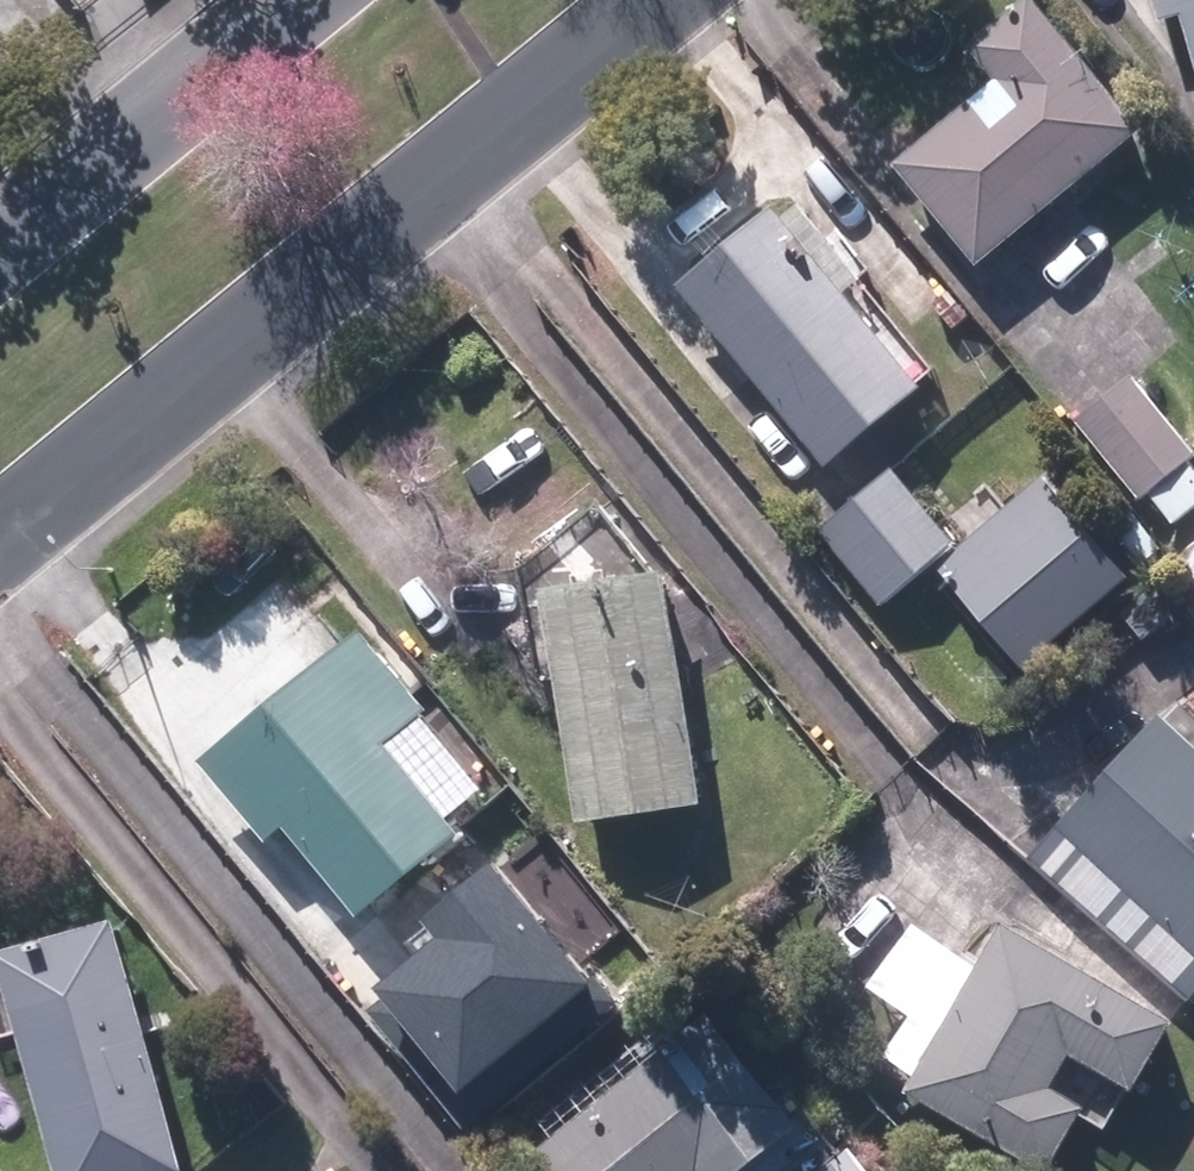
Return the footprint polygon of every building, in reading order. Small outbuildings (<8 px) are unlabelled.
[(1000,69),(895,154),(982,261),(1152,123),(1068,20),(1052,0),(1011,0),(971,33),(1000,69)] [(1192,13),(1193,21),(1193,0),(1157,0),(1164,22),(1192,13)] [(783,199),(682,281),(829,462),(930,380),(783,199)] [(1143,497),(1152,490),(1178,522),(1193,509),(1193,451),(1133,374),(1079,416),(1143,497)] [(894,460),(818,527),(884,601),(960,534),(894,460)] [(1058,474),(945,565),(1024,663),(1136,572),(1058,474)] [(547,547),(577,582),(549,586),(581,817),(711,800),(680,568),(632,574),(581,517),(547,547)] [(1178,547),(1193,569),(1193,535),(1178,547)] [(368,912),(472,831),(401,741),(443,707),(377,623),(212,752),(279,837),(297,822),(368,912)] [(1193,998),(1193,733),(1166,707),(1030,851),(1190,1002),(1193,998)] [(628,983),(523,850),(394,952),(499,1085),(628,983)] [(3,944),(62,1170),(184,1170),(191,1169),(124,912),(3,944)] [(886,1049),(924,1071),(918,1080),(1061,1163),(1116,1069),(1144,1085),(1182,1019),(1012,920),(986,965),(914,923),(875,989),(909,1010),(886,1049)] [(800,1093),(718,996),(532,1153),(547,1170),(866,1170),(800,1093)]
